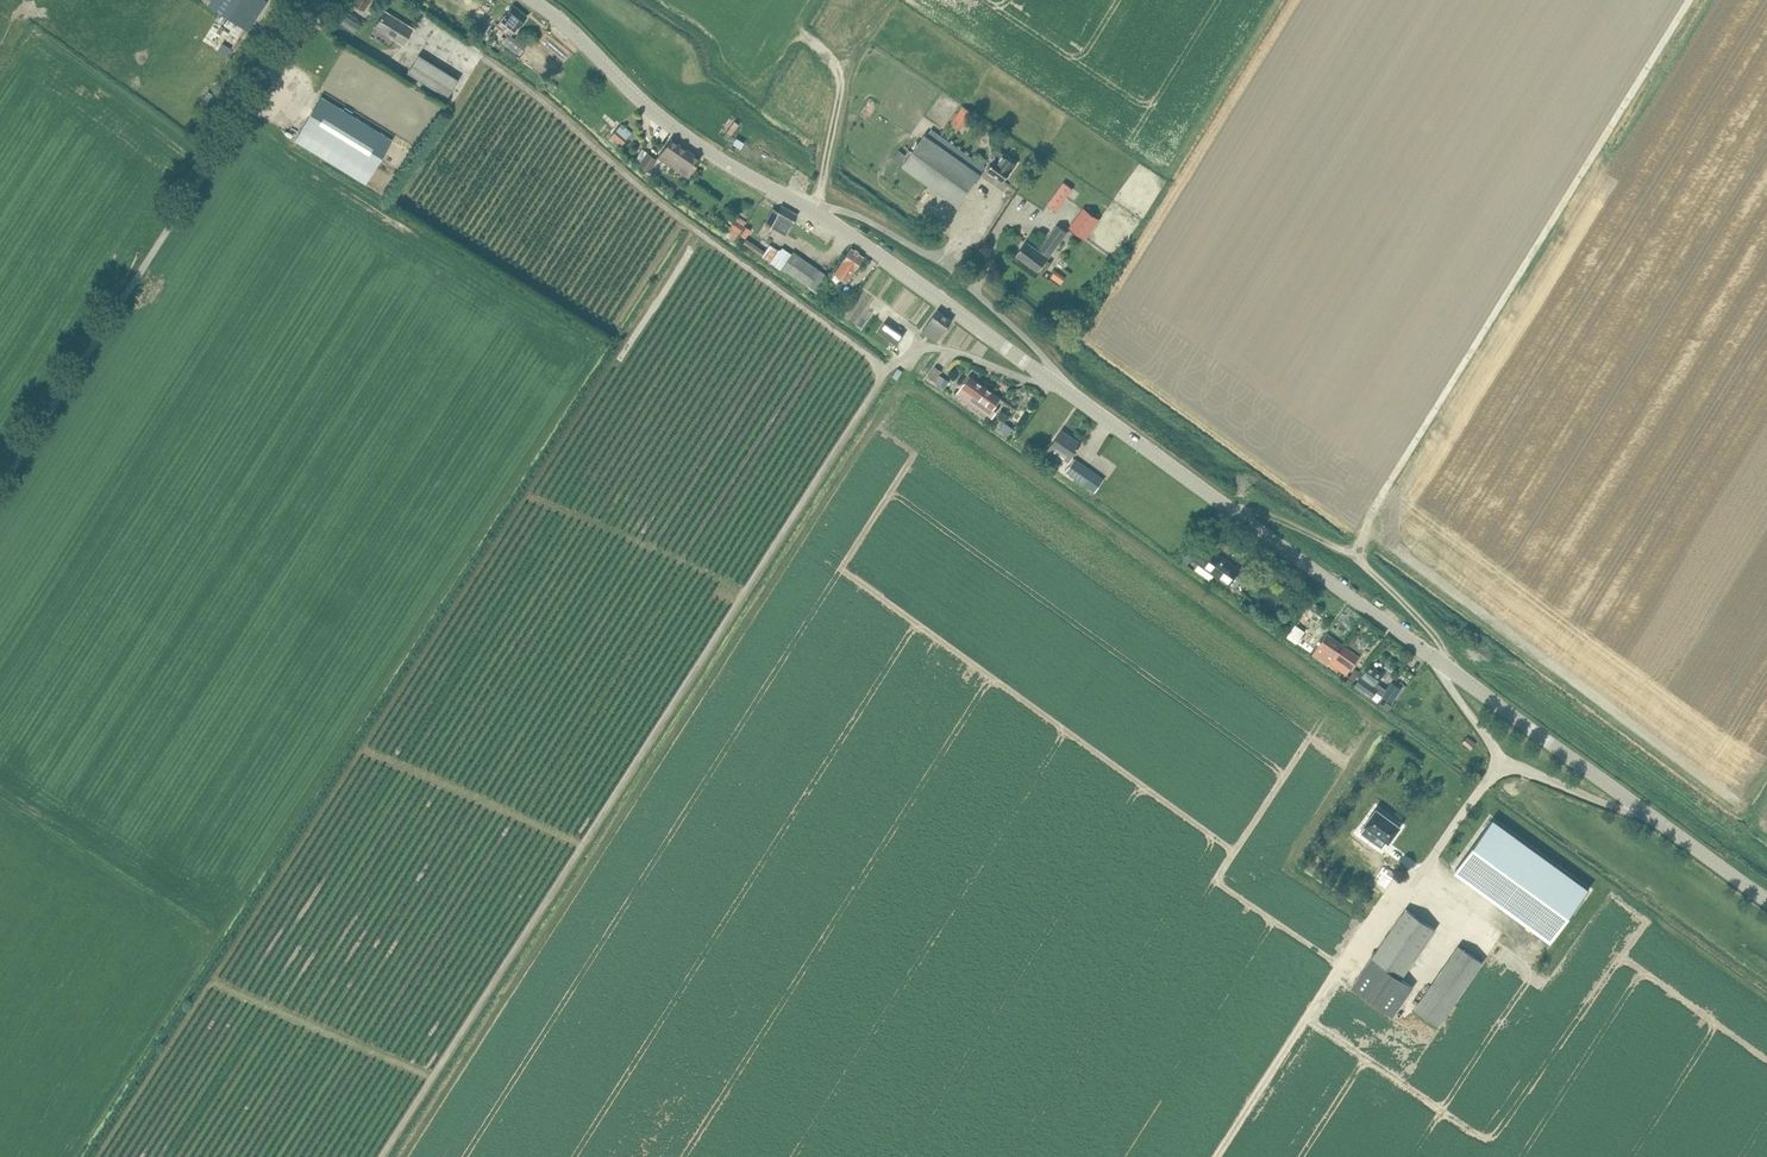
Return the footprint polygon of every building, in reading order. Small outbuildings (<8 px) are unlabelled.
[(267,1),(266,0),(211,0),(208,5),(248,31),(267,1)] [(370,0),(356,0),(353,4),(363,10),(370,0)] [(500,0),(496,5),(504,12),(508,8),(500,0)] [(513,5),(500,21),(496,26),(500,29),(504,24),(514,32),(527,16),(513,5)] [(403,45),(413,28),(385,11),(375,27),(403,45)] [(354,32),(359,24),(346,16),(341,24),(354,32)] [(520,55),(524,49),(506,36),(502,42),(520,55)] [(481,44),(476,51),(482,55),(487,48),(481,44)] [(447,97),(458,80),(419,55),(408,72),(447,97)] [(372,172),(392,138),(320,97),(295,141),(326,159),(332,149),(372,172)] [(960,131),(972,111),(962,105),(950,125),(960,131)] [(744,130),(752,112),(745,108),(737,127),(744,130)] [(620,143),(626,137),(625,136),(629,132),(621,125),(612,136),(620,143)] [(936,142),(925,134),(913,152),(909,149),(905,155),(899,150),(893,159),(958,205),(986,166),(984,165),(978,161),(941,134),(936,142)] [(694,142),(709,148),(711,142),(696,136),(694,142)] [(688,177),(694,168),(700,158),(671,138),(658,157),(688,177)] [(1010,171),(1017,162),(996,148),(991,156),(995,159),(994,160),(987,169),(1004,181),(1010,171)] [(648,172),(657,159),(647,153),(638,166),(648,172)] [(984,165),(988,159),(982,155),(978,161),(984,165)] [(1055,211),(1066,196),(1072,188),(1064,182),(1047,205),(1055,211)] [(797,215),(781,206),(778,211),(773,209),(765,223),(785,235),(797,215)] [(1084,238),(1098,220),(1082,209),(1070,227),(1084,238)] [(756,227),(761,218),(755,215),(751,224),(756,227)] [(730,217),(725,224),(730,227),(725,234),(733,240),(738,233),(739,233),(747,222),(737,216),(734,220),(730,217)] [(1039,271),(1067,231),(1058,225),(1041,248),(1038,245),(1035,248),(1026,241),(1016,254),(1039,271)] [(745,238),(750,231),(746,227),(741,235),(745,238)] [(761,255),(764,251),(746,239),(743,243),(761,255)] [(779,251),(769,245),(763,254),(809,286),(820,270),(793,252),(791,255),(781,248),(779,251)] [(852,272),(856,266),(863,257),(851,248),(840,264),(835,272),(846,280),(851,272),(852,272)] [(1062,266),(1070,273),(1075,267),(1067,260),(1062,266)] [(808,287),(816,292),(818,290),(827,275),(820,270),(809,286),(808,287)] [(1056,282),(1061,276),(1055,271),(1050,277),(1056,282)] [(908,333),(915,321),(895,309),(888,322),(908,333)] [(937,341),(952,320),(938,309),(922,330),(937,341)] [(904,335),(885,321),(878,331),(897,345),(904,335)] [(940,365),(953,373),(958,364),(945,356),(940,365)] [(941,385),(945,378),(939,375),(942,371),(935,366),(928,377),(941,385)] [(992,417),(998,409),(995,406),(1001,397),(970,376),(963,385),(969,389),(963,397),(983,411),(992,417)] [(1041,424),(1050,413),(1047,410),(1037,421),(1041,424)] [(1069,461),(1075,453),(1081,443),(1062,429),(1055,439),(1047,451),(1057,458),(1059,455),(1069,461)] [(1106,481),(1117,466),(1088,446),(1077,461),(1106,481)] [(1095,491),(1096,490),(1103,480),(1074,459),(1066,471),(1095,491)] [(1115,487),(1123,491),(1127,483),(1119,479),(1115,487)] [(1211,557),(1199,549),(1192,559),(1228,585),(1240,569),(1215,551),(1211,557)] [(1308,619),(1301,627),(1320,641),(1326,633),(1308,619)] [(1372,643),(1379,632),(1363,620),(1355,631),(1372,643)] [(1331,662),(1343,645),(1327,634),(1313,654),(1328,665),(1330,662),(1331,662)] [(1347,674),(1353,666),(1359,656),(1343,645),(1331,662),(1347,674)] [(1381,655),(1377,663),(1390,670),(1394,661),(1381,655)] [(1377,689),(1384,694),(1387,689),(1377,683),(1383,674),(1369,664),(1362,674),(1355,684),(1372,695),(1377,689)] [(1355,668),(1350,676),(1355,680),(1361,672),(1355,668)] [(1399,668),(1394,683),(1403,686),(1408,671),(1399,668)] [(1348,679),(1346,682),(1351,685),(1353,682),(1354,680),(1349,677),(1348,679)] [(1391,702),(1394,698),(1401,688),(1392,682),(1387,689),(1384,694),(1383,696),(1391,702)] [(1366,826),(1361,833),(1371,840),(1376,833),(1387,840),(1389,842),(1401,826),(1376,808),(1365,824),(1367,825),(1366,826)] [(1492,818),(1455,869),(1516,913),(1552,940),(1589,889),(1587,890),(1491,821),(1493,819),(1492,818)] [(1392,1016),(1413,986),(1401,978),(1436,929),(1406,908),(1351,987),(1392,1016)] [(1438,1024),(1475,971),(1482,962),(1458,946),(1414,1008),(1438,1024)]
